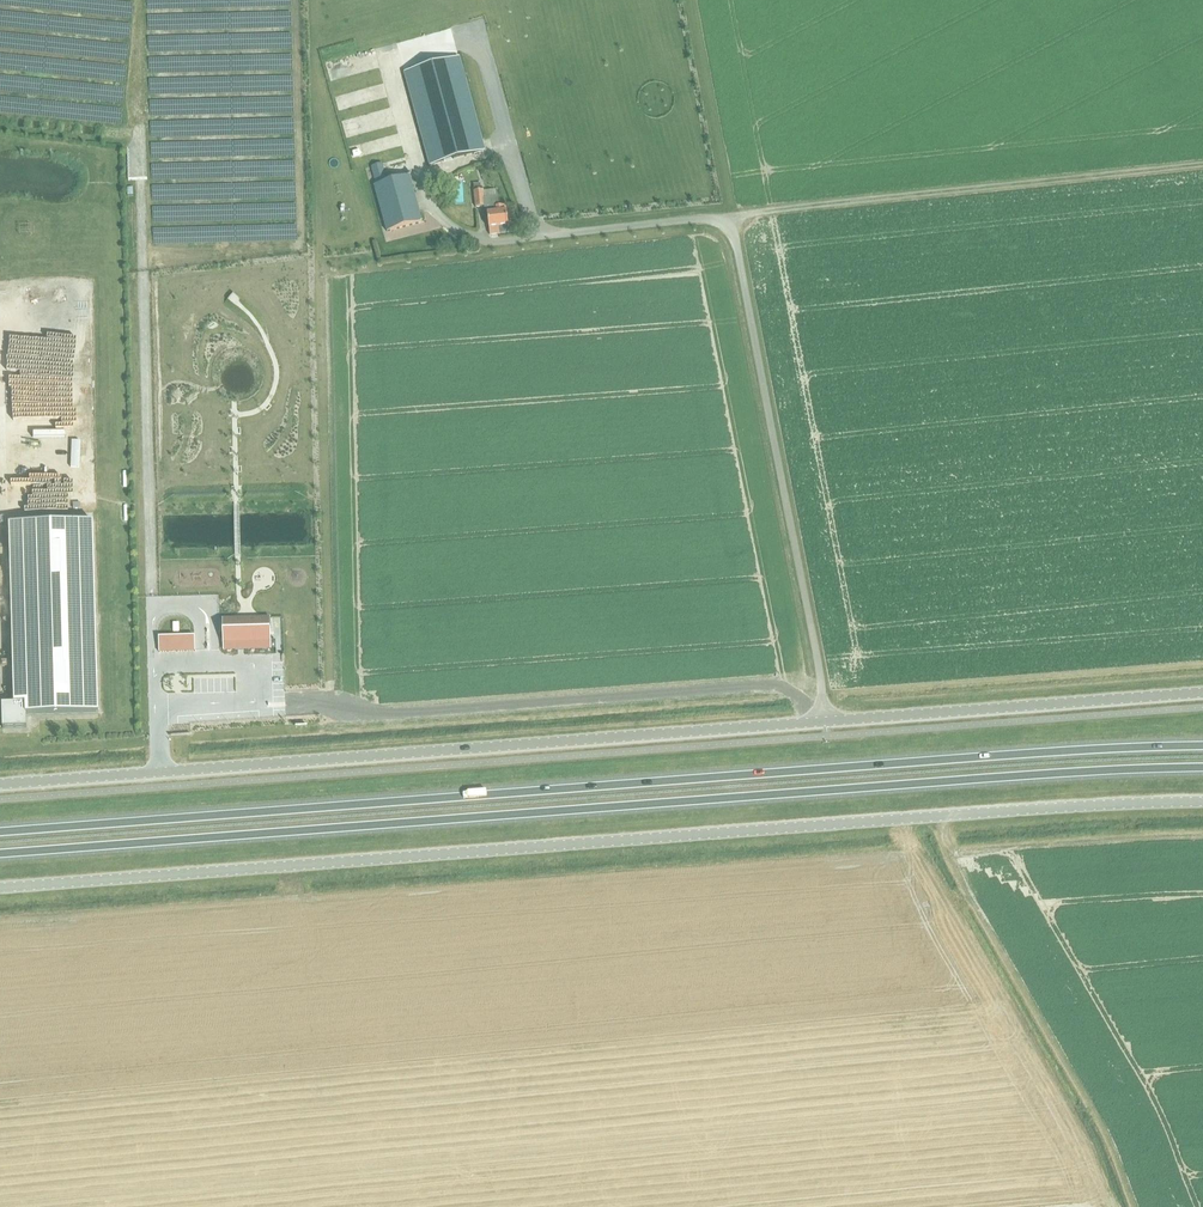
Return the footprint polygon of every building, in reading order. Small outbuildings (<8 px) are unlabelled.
[(405,73),(430,166),(484,151),(459,58),(405,73)] [(374,186),(387,232),(422,222),(409,176),(387,182),(382,164),(371,167),(376,185),(374,186)] [(474,191),(476,207),(484,207),(484,210),(487,210),(487,214),(490,235),(499,234),(499,227),(508,226),(506,206),(499,207),(498,197),(497,197),(496,190),(483,192),(483,190),(481,190),(474,191)] [(93,522),(9,524),(14,704),(2,705),(3,729),(27,728),(26,716),(99,714),(93,522)] [(271,642),(270,618),(240,619),(222,619),(223,643),(242,642),(271,642)] [(195,636),(158,637),(159,653),(196,653),(195,636)]
